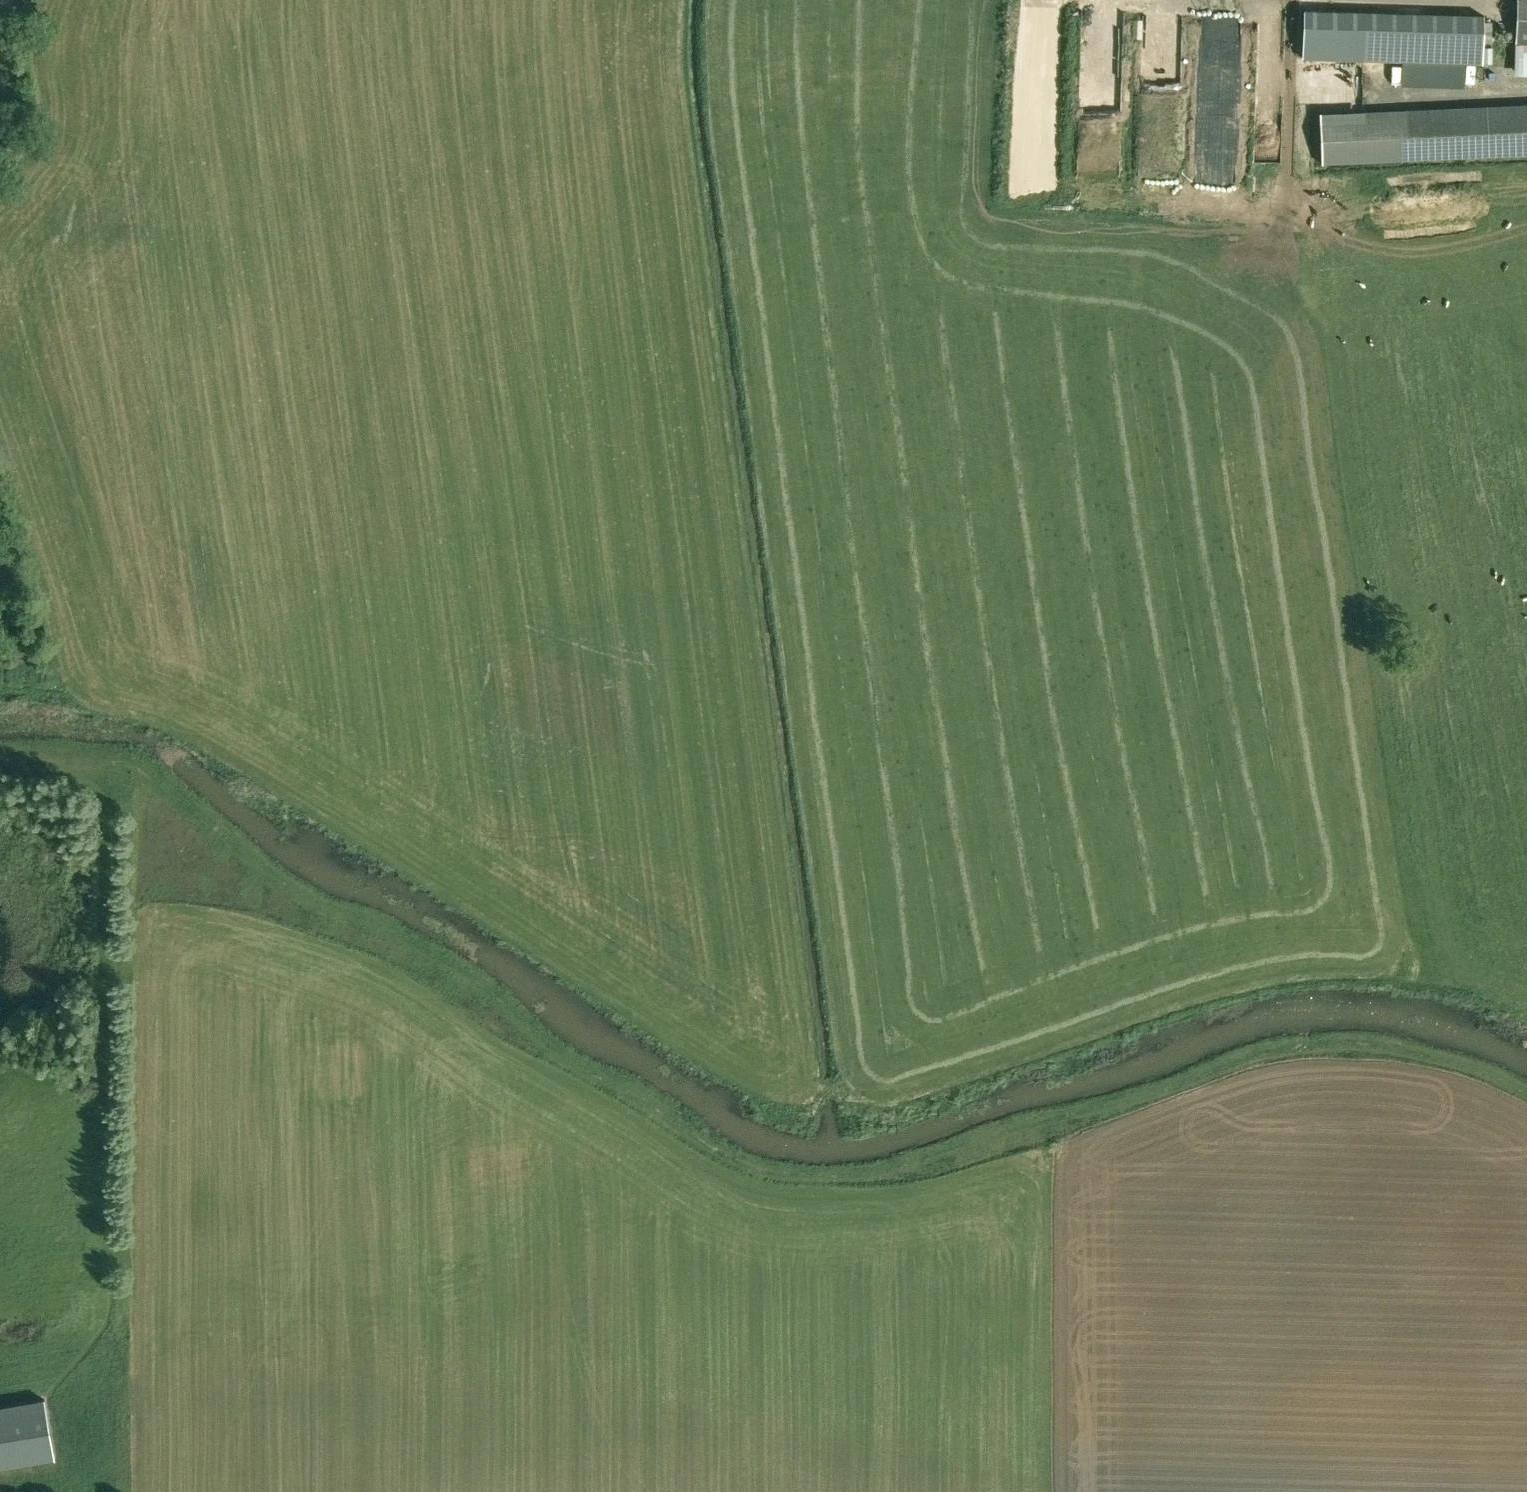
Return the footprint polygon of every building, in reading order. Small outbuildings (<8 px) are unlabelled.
[(1368,13),(1367,53),(1485,56),(1486,16),(1368,13)] [(1153,57),(1147,135),(1173,137),(1179,59),(1153,57)] [(1402,57),(1380,58),(1381,86),(1403,85),(1402,57)] [(1468,82),(1468,57),(1457,57),(1456,82),(1468,82)] [(1470,80),(1482,80),(1482,57),(1470,57),(1470,80)] [(1201,89),(1200,127),(1237,128),(1238,90),(1201,89)] [(1323,112),(1323,156),(1526,147),(1526,104),(1323,112)] [(58,1458),(47,1399),(0,1407),(0,1468),(58,1458)]
